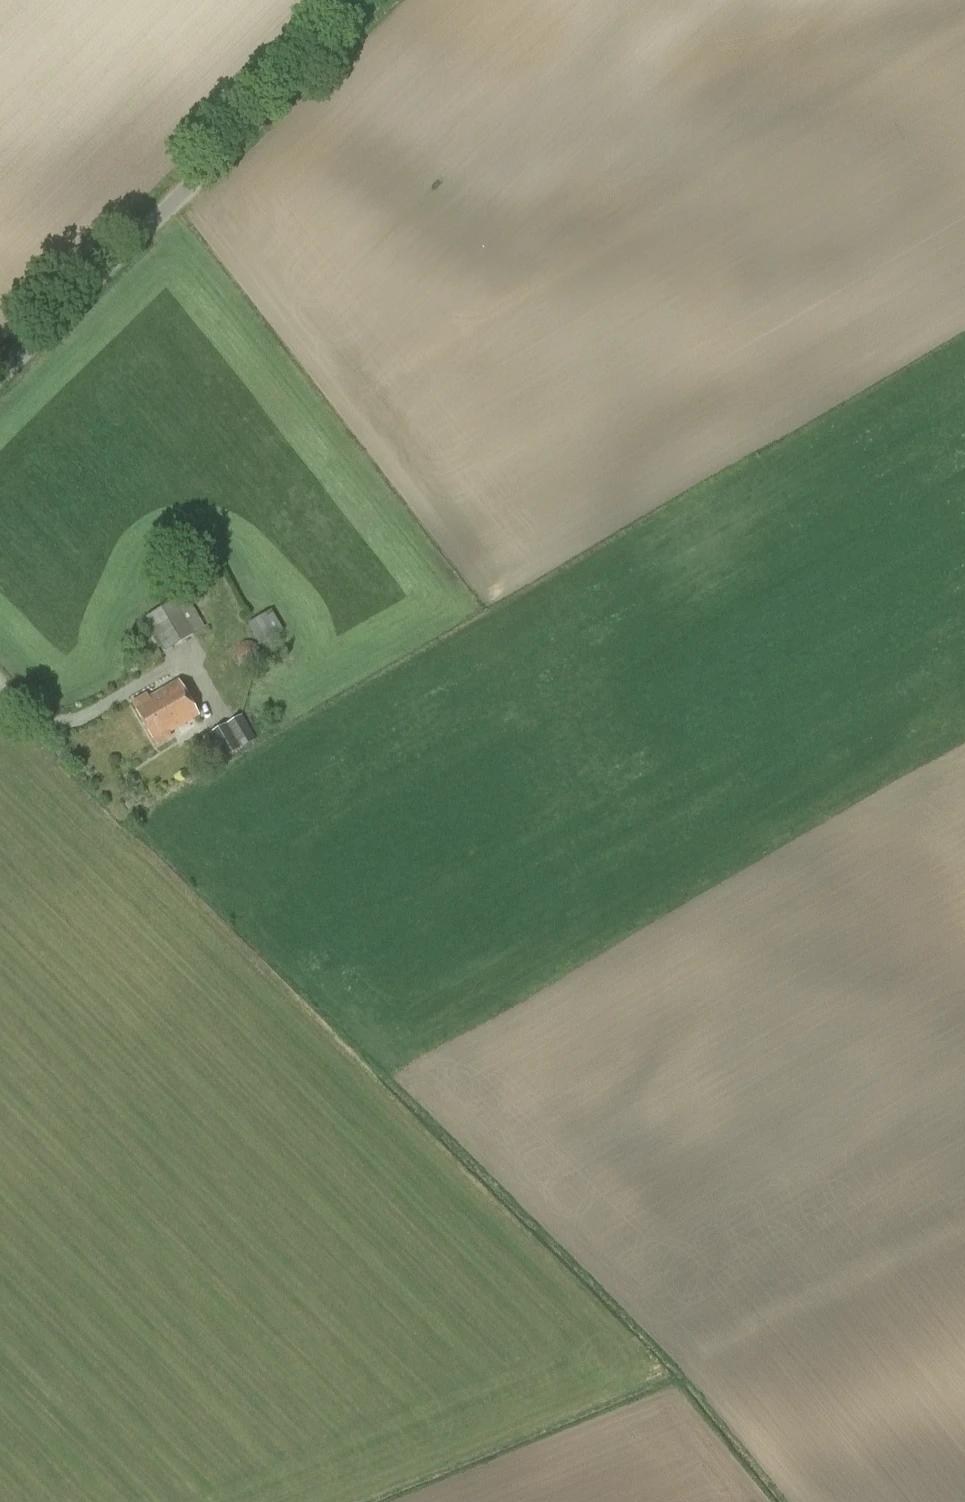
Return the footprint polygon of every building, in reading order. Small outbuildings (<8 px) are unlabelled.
[(166,651),(194,634),(175,601),(147,618),(166,651)] [(260,645),(283,632),(271,610),(247,624),(260,645)] [(173,705),(188,696),(178,681),(150,698),(148,694),(133,704),(147,727),(174,709),(173,705)] [(174,709),(147,727),(157,745),(172,736),(170,732),(199,715),(188,696),(173,705),(174,709)] [(222,759),(256,740),(242,715),(210,733),(211,735),(209,736),(222,759)]
